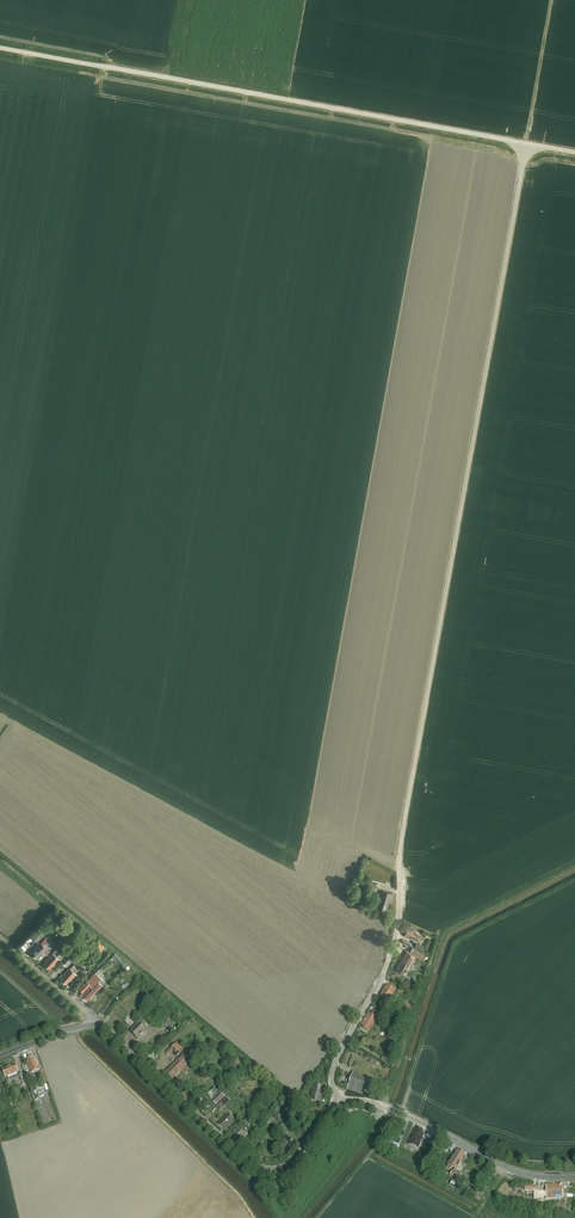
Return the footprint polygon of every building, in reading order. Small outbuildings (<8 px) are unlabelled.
[(377,883),(370,881),(369,886),(369,889),(372,890),(373,887),(375,888),(377,883)] [(388,910),(393,892),(381,888),(376,906),(388,910)] [(417,943),(422,933),(415,930),(415,929),(409,926),(405,934),(407,935),(406,937),(414,940),(414,941),(417,943)] [(38,930),(31,937),(37,943),(44,935),(38,930)] [(41,942),(32,951),(33,952),(32,953),(36,957),(38,956),(39,956),(42,953),(43,952),(46,949),(47,948),(51,944),(48,941),(44,945),(41,942)] [(422,951),(424,946),(416,942),(415,945),(414,947),(422,951)] [(410,951),(424,959),(427,955),(413,947),(411,950),(410,951)] [(47,963),(45,965),(49,968),(51,967),(52,968),(60,960),(57,957),(60,954),(60,953),(57,949),(56,950),(54,953),(46,962),(47,963)] [(406,973),(415,956),(407,951),(397,969),(399,970),(398,971),(403,974),(404,972),(406,973)] [(112,956),(125,968),(128,964),(115,953),(112,956)] [(67,955),(62,960),(67,966),(73,960),(67,955)] [(69,982),(77,974),(77,973),(72,968),(71,968),(63,976),(64,977),(62,979),(66,983),(68,981),(69,982)] [(87,1001),(103,985),(106,982),(96,973),(79,990),(82,993),(81,995),(87,1001)] [(408,979),(402,983),(406,988),(408,987),(412,993),(415,990),(417,988),(413,983),(412,984),(408,979)] [(382,992),(381,995),(382,996),(381,998),(388,1003),(395,990),(388,986),(386,985),(384,990),(383,990),(382,991),(382,992)] [(402,1005),(400,1003),(397,1008),(400,1009),(399,1010),(407,1015),(411,1009),(403,1003),(402,1005)] [(375,1017),(370,1014),(368,1013),(361,1025),(363,1026),(362,1028),(368,1032),(377,1018),(375,1017)] [(170,1016),(165,1021),(172,1029),(177,1023),(170,1016)] [(133,1031),(131,1033),(138,1040),(147,1032),(139,1024),(138,1024),(132,1030),(133,1031)] [(178,1043),(171,1049),(177,1056),(184,1049),(178,1043)] [(223,1043),(219,1048),(223,1052),(227,1047),(223,1043)] [(166,1073),(172,1080),(190,1063),(183,1056),(166,1073)] [(31,1074),(39,1070),(36,1061),(34,1062),(32,1058),(28,1060),(28,1062),(27,1062),(31,1074)] [(372,1058),(370,1062),(375,1066),(378,1061),(372,1058)] [(16,1072),(18,1071),(15,1064),(2,1070),(5,1077),(7,1076),(7,1078),(16,1074),(16,1072)] [(364,1095),(369,1081),(359,1076),(359,1075),(353,1072),(347,1089),(364,1095)] [(314,1085),(310,1101),(320,1104),(324,1088),(321,1087),(322,1083),(316,1082),(315,1086),(314,1085)] [(211,1100),(219,1092),(215,1088),(207,1096),(211,1100)] [(225,1098),(216,1106),(220,1110),(229,1102),(225,1098)] [(227,1114),(217,1123),(223,1129),(224,1127),(226,1128),(234,1121),(227,1114)] [(260,1127),(257,1123),(249,1131),(253,1134),(260,1127)] [(240,1142),(248,1133),(240,1125),(230,1135),(237,1142),(238,1140),(240,1142)] [(408,1144),(418,1148),(424,1133),(422,1133),(423,1130),(417,1128),(416,1130),(414,1130),(413,1134),(412,1134),(408,1144)] [(397,1151),(402,1140),(394,1136),(389,1147),(397,1151)] [(280,1142),(285,1146),(289,1141),(284,1137),(280,1142)] [(448,1164),(457,1170),(462,1160),(461,1159),(464,1155),(462,1155),(463,1153),(458,1150),(457,1151),(456,1150),(448,1164)] [(450,1176),(459,1181),(462,1174),(459,1172),(458,1173),(453,1170),(450,1176)] [(463,1185),(454,1180),(450,1186),(460,1191),(463,1185)] [(538,1192),(538,1199),(543,1199),(543,1196),(546,1196),(546,1198),(557,1198),(556,1197),(563,1197),(563,1187),(561,1188),(560,1184),(545,1185),(546,1191),(543,1192),(543,1191),(538,1192)]
